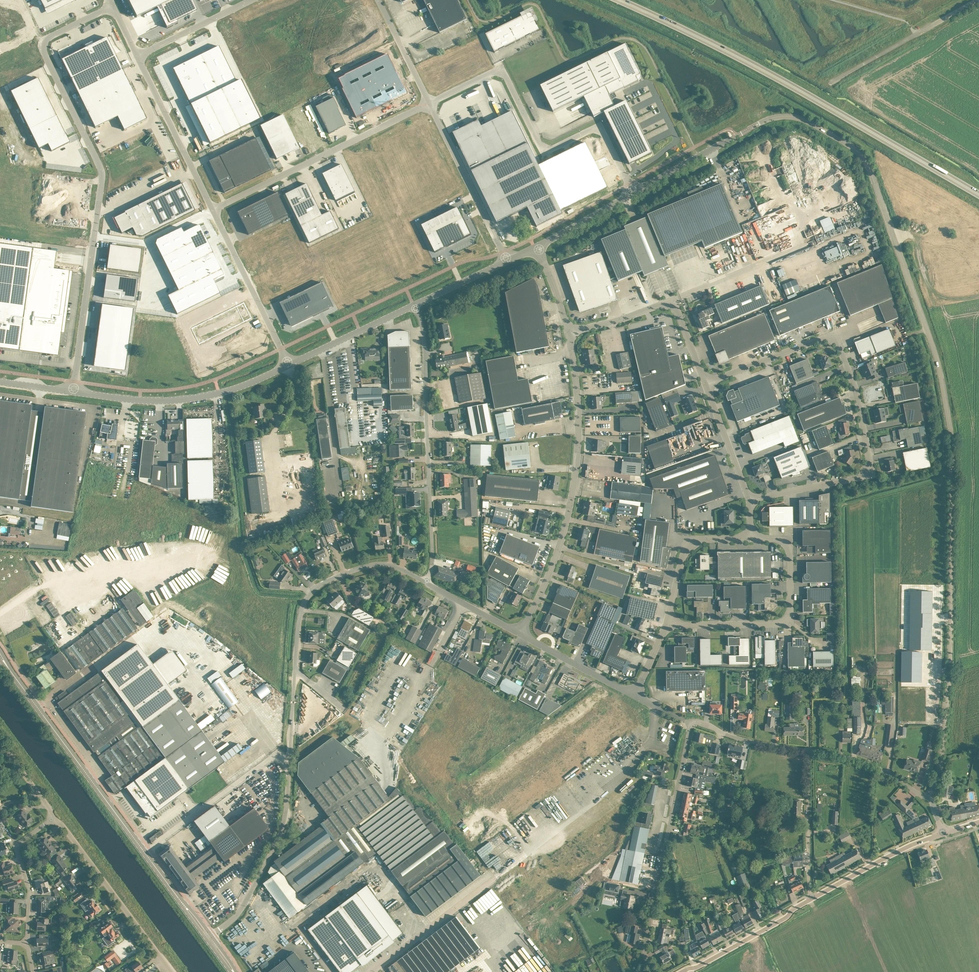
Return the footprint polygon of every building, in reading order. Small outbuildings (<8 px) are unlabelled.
[(1,31),(16,23),(11,13),(26,5),(23,0),(0,0),(0,27),(1,31)] [(45,9),(62,1),(64,5),(74,0),(40,0),(45,9)] [(133,10),(137,17),(157,7),(157,8),(161,6),(168,21),(165,23),(167,28),(166,28),(167,28),(178,22),(177,20),(197,10),(192,0),(128,0),(133,10)] [(440,33),(467,20),(458,0),(424,0),(440,33)] [(486,34),(495,53),(500,50),(505,48),(505,47),(526,37),(531,35),(540,30),(538,26),(536,21),(535,21),(531,12),(522,16),(517,18),(517,19),(486,34)] [(86,48),(62,60),(95,128),(117,117),(124,130),(147,119),(134,92),(136,91),(131,82),(129,83),(107,37),(93,44),(92,42),(85,45),(86,48)] [(565,74),(540,86),(553,112),(581,98),(588,113),(591,112),(594,117),(604,112),(630,164),(652,153),(626,101),(615,107),(612,101),(609,95),(624,88),(638,81),(634,73),(639,70),(638,70),(636,66),(637,66),(636,65),(634,62),(634,61),(632,58),(632,57),(630,53),(630,52),(628,49),(628,48),(627,48),(626,45),(626,44),(625,44),(622,46),(621,46),(621,47),(617,49),(617,48),(607,53),(565,74)] [(183,65),(174,69),(181,83),(180,84),(190,104),(236,82),(219,46),(182,64),(183,65)] [(389,54),(338,79),(357,118),(408,94),(389,54)] [(38,78),(11,92),(39,149),(48,144),(51,151),(56,149),(56,148),(69,142),(66,135),(38,78)] [(236,82),(190,104),(210,144),(218,140),(260,119),(249,96),(241,80),(236,82)] [(333,98),(315,107),(326,128),(329,133),(337,129),(337,130),(346,125),(333,98)] [(479,120),(453,132),(497,223),(528,208),(537,227),(563,214),(561,211),(608,188),(599,170),(589,175),(585,167),(595,162),(586,143),(539,165),(512,111),(482,126),(479,120)] [(283,115),(260,126),(276,159),(299,148),(283,115)] [(256,139),(209,162),(224,193),(271,171),(256,139)] [(342,164),(323,174),(336,201),(355,192),(342,164)] [(744,171),(737,174),(749,203),(756,200),(744,171)] [(125,213),(114,218),(119,228),(122,233),(132,228),(136,235),(142,236),(161,227),(195,210),(182,184),(124,212),(125,213)] [(287,194),(286,194),(310,244),(339,229),(331,211),(323,215),(307,184),(296,189),(296,190),(287,195),(287,194)] [(689,197),(647,215),(648,217),(664,255),(701,240),(702,241),(705,248),(742,233),(722,184),(704,192),(702,187),(688,193),(689,197)] [(278,192),(237,212),(249,235),(289,215),(278,192)] [(458,207),(422,225),(435,252),(471,235),(458,207)] [(832,216),(821,220),(825,232),(836,228),(832,216)] [(602,240),(601,240),(609,258),(615,274),(610,277),(611,280),(616,277),(618,281),(642,271),(644,276),(668,266),(665,257),(664,255),(648,217),(625,226),(624,226),(624,227),(626,230),(602,240)] [(157,240),(155,244),(172,278),(178,290),(168,296),(177,314),(220,293),(213,280),(224,275),(199,224),(183,232),(181,228),(157,240)] [(830,262),(848,255),(846,251),(849,250),(846,243),(842,244),(842,243),(826,249),(830,262)] [(15,350),(19,350),(58,356),(61,333),(62,329),(65,329),(65,327),(66,324),(63,323),(70,271),(63,270),(54,269),(56,252),(33,249),(28,248),(0,244),(0,348),(15,350)] [(110,244),(107,269),(138,273),(142,249),(110,244)] [(601,252),(563,266),(576,304),(577,303),(579,311),(580,310),(582,311),(582,312),(594,308),(604,305),(603,302),(607,300),(602,284),(611,281),(611,280),(610,277),(601,252)] [(886,323),(898,318),(882,265),(837,283),(850,316),(878,304),(886,323)] [(782,268),(777,270),(779,277),(785,275),(782,268)] [(107,276),(104,297),(106,298),(135,302),(138,279),(107,276)] [(506,298),(517,352),(554,345),(552,332),(547,332),(538,288),(534,279),(506,293),(506,298)] [(797,279),(782,284),(786,295),(801,290),(797,279)] [(611,281),(602,284),(607,300),(603,302),(604,305),(618,300),(611,281)] [(322,282),(280,303),(287,316),(288,316),(292,326),(313,316),(314,316),(334,307),(322,282)] [(715,305),(721,320),(714,323),(715,327),(769,304),(761,286),(715,305)] [(840,311),(830,286),(769,311),(780,336),(840,311)] [(722,293),(715,296),(716,300),(717,299),(718,302),(725,299),(722,293)] [(244,302),(191,328),(199,344),(251,318),(244,302)] [(102,305),(94,362),(95,362),(95,366),(109,368),(109,369),(125,371),(134,309),(102,305)] [(712,308),(705,311),(700,312),(701,313),(699,314),(699,316),(699,317),(698,318),(703,329),(709,327),(707,321),(710,320),(709,316),(714,314),(712,308)] [(733,326),(744,353),(775,340),(764,313),(733,326)] [(451,338),(448,324),(437,326),(438,334),(439,334),(440,340),(451,338)] [(715,354),(719,364),(729,360),(729,359),(744,353),(733,326),(709,336),(716,354),(715,354)] [(858,326),(844,330),(847,338),(860,334),(858,326)] [(650,330),(630,335),(641,379),(645,399),(685,384),(679,355),(669,357),(664,337),(662,338),(660,328),(650,330)] [(896,346),(889,329),(870,337),(870,339),(869,338),(856,343),(862,359),(896,346)] [(388,335),(390,390),(411,389),(409,331),(396,332),(388,335)] [(554,345),(517,352),(517,353),(541,348),(541,354),(556,351),(554,345)] [(370,348),(361,348),(361,353),(365,353),(365,357),(380,356),(379,348),(370,349),(370,348)] [(596,364),(594,350),(584,351),(585,362),(586,362),(586,365),(592,364),(592,366),(591,367),(592,370),(598,369),(598,366),(595,366),(595,364),(596,364)] [(442,359),(435,360),(437,367),(446,366),(446,367),(471,362),(469,352),(444,357),(444,354),(441,354),(442,359)] [(632,367),(628,352),(616,355),(620,370),(632,367)] [(518,381),(514,356),(486,361),(495,409),(532,402),(528,379),(518,381)] [(823,369),(832,366),(828,358),(826,358),(825,356),(821,358),(822,360),(820,361),(821,364),(820,364),(822,369),(823,369)] [(807,359),(790,366),(796,383),(814,376),(812,372),(807,359)] [(862,367),(866,378),(871,376),(873,379),(878,377),(872,362),(867,364),(867,365),(862,367)] [(888,378),(901,374),(908,372),(905,362),(885,368),(888,378)] [(631,372),(616,373),(617,383),(632,382),(631,372)] [(460,403),(465,402),(486,398),(481,373),(455,378),(460,403)] [(780,405),(768,377),(738,389),(739,390),(734,392),(733,390),(728,392),(726,396),(728,401),(730,400),(732,405),(731,405),(737,422),(780,405)] [(553,398),(570,394),(568,381),(543,386),(545,395),(550,394),(550,397),(552,396),(553,398)] [(819,399),(823,397),(816,381),(809,384),(809,385),(794,391),(801,408),(820,401),(819,399)] [(920,398),(917,383),(900,387),(899,386),(898,381),(891,383),(892,388),(892,391),(890,393),(893,396),(893,395),(894,396),(895,403),(920,398)] [(372,388),(357,389),(358,401),(373,400),(374,406),(382,406),(382,394),(372,394),(372,388)] [(638,391),(631,392),(615,393),(616,404),(639,402),(638,391)] [(678,393),(664,398),(667,405),(671,417),(678,415),(673,403),(681,400),(678,393)] [(391,396),(391,411),(413,410),(413,395),(391,396)] [(692,396),(683,399),(689,414),(698,410),(692,396)] [(593,405),(592,405),(593,409),(602,409),(601,397),(593,398),(593,405)] [(656,431),(670,426),(660,398),(646,403),(656,431)] [(803,412),(797,414),(804,431),(846,414),(845,407),(843,408),(842,405),(844,404),(844,403),(842,404),(839,398),(808,410),(804,412),(803,412)] [(73,512),(86,413),(45,407),(44,412),(35,411),(32,411),(31,410),(32,405),(0,401),(0,497),(32,501),(31,507),(73,512)] [(924,421),(920,401),(903,404),(907,424),(924,421)] [(563,418),(562,409),(561,410),(560,406),(561,406),(560,402),(556,403),(522,409),(525,425),(563,418)] [(254,419),(260,418),(264,417),(263,414),(265,414),(264,404),(258,405),(259,406),(252,407),(254,419)] [(487,404),(467,408),(470,422),(471,427),(473,436),(493,432),(487,404)] [(335,414),(335,417),(336,417),(340,449),(347,448),(350,447),(345,408),(335,409),(336,414),(335,414)] [(887,408),(884,409),(884,408),(874,410),(876,423),(886,421),(885,416),(888,415),(887,408)] [(511,412),(495,415),(500,440),(516,437),(511,412)] [(391,423),(401,423),(400,415),(390,415),(391,423)] [(454,415),(449,416),(452,431),(457,430),(459,430),(471,427),(470,422),(465,423),(458,425),(456,415),(454,415)] [(754,441),(748,443),(752,454),(753,454),(783,442),(785,447),(799,441),(789,416),(751,431),(750,431),(754,441)] [(620,432),(625,432),(630,432),(640,432),(640,417),(630,417),(620,417),(620,432)] [(317,420),(320,439),(330,438),(328,427),(329,426),(328,423),(327,423),(327,418),(317,420)] [(126,421),(126,426),(125,437),(137,438),(139,423),(133,422),(133,419),(130,419),(130,422),(126,421)] [(186,419),(187,458),(213,457),(212,419),(186,419)] [(166,423),(166,427),(167,427),(167,429),(171,429),(179,429),(179,430),(178,430),(178,436),(177,437),(177,441),(184,441),(183,420),(178,420),(178,421),(175,421),(172,421),(172,420),(167,420),(167,422),(166,423)] [(848,423),(839,425),(841,435),(845,434),(845,435),(848,434),(850,433),(848,423)] [(107,439),(116,440),(118,425),(108,424),(108,426),(102,424),(100,432),(107,434),(107,439)] [(833,444),(828,430),(826,425),(812,431),(819,450),(833,444)] [(414,426),(409,426),(407,426),(407,429),(404,430),(404,436),(414,436),(414,426)] [(908,428),(893,431),(894,437),(900,436),(900,440),(906,439),(908,448),(923,445),(919,427),(908,429),(908,428)] [(748,443),(754,441),(750,431),(751,432),(745,435),(745,436),(742,437),(741,439),(743,444),(745,445),(748,443)] [(641,453),(641,436),(629,436),(629,453),(641,453)] [(140,465),(139,478),(139,481),(151,485),(151,483),(153,466),(155,446),(155,444),(157,444),(158,439),(156,437),(152,437),(150,439),(149,441),(143,440),(142,445),(140,465)] [(528,443),(503,445),(506,470),(561,464),(558,437),(528,440),(528,443)] [(332,458),(330,438),(320,439),(322,459),(332,458)] [(246,442),(249,474),(264,472),(260,440),(246,442)] [(593,440),(593,451),(602,452),(602,448),(603,441),(593,440)] [(177,441),(175,441),(175,453),(181,453),(184,454),(184,441),(177,441)] [(451,442),(443,442),(443,456),(451,456),(451,442)] [(396,445),(393,445),(394,457),(404,456),(404,450),(407,450),(407,445),(396,446),(396,445)] [(470,465),(475,465),(491,466),(492,445),(476,445),(471,445),(470,465)] [(674,462),(668,445),(649,451),(653,464),(648,466),(650,470),(674,462)] [(851,446),(838,451),(839,456),(846,455),(846,456),(843,460),(844,461),(844,462),(846,463),(847,463),(850,465),(854,460),(855,456),(854,450),(852,450),(851,446)] [(347,448),(340,449),(341,455),(356,453),(355,447),(350,447),(347,448)] [(787,452),(797,476),(801,475),(801,474),(801,475),(800,472),(809,468),(801,447),(787,452)] [(927,448),(903,453),(907,472),(931,467),(927,448)] [(829,451),(812,458),(817,472),(834,465),(829,451)] [(792,477),(797,476),(787,452),(774,458),(782,479),(792,475),(793,476),(792,476),(792,477)] [(172,463),(167,463),(167,467),(167,488),(181,488),(182,488),(182,463),(184,463),(184,454),(181,453),(175,453),(174,454),(173,454),(172,454),(172,463)] [(715,455),(650,479),(653,489),(674,489),(677,498),(676,493),(680,492),(687,510),(725,496),(725,488),(727,488),(722,476),(722,475),(720,476),(717,468),(719,468),(715,456),(715,455)] [(894,457),(884,459),(885,462),(884,463),(886,472),(895,470),(894,461),(894,457)] [(188,500),(199,500),(199,504),(217,503),(217,496),(213,495),(213,460),(187,461),(188,500)] [(622,462),(621,474),(641,475),(642,463),(622,462)] [(761,465),(752,468),(756,476),(758,475),(759,479),(763,477),(765,482),(771,480),(768,472),(764,474),(763,471),(765,470),(763,466),(761,466),(761,465)] [(153,466),(151,483),(167,488),(167,467),(153,466)] [(415,468),(410,468),(408,468),(408,470),(404,470),(404,473),(408,473),(409,480),(415,479),(414,472),(415,472),(415,468)] [(440,474),(441,475),(441,487),(449,487),(449,478),(450,478),(450,474),(440,474)] [(485,496),(533,501),(538,502),(540,480),(487,474),(485,496)] [(248,478),(252,513),(270,511),(267,476),(248,478)] [(548,480),(551,480),(549,489),(557,490),(560,477),(551,476),(549,476),(548,480)] [(475,479),(464,479),(466,510),(457,510),(457,518),(478,517),(477,509),(475,479)] [(612,482),(610,499),(640,502),(642,486),(612,482)] [(419,492),(408,493),(409,498),(410,498),(411,508),(416,508),(416,506),(420,506),(420,505),(421,505),(421,500),(420,500),(419,492)] [(799,500),(799,524),(828,523),(828,521),(829,521),(829,517),(830,517),(830,493),(819,495),(819,502),(813,502),(813,498),(805,498),(805,502),(800,502),(799,500)] [(448,501),(438,501),(438,509),(439,509),(439,516),(447,516),(447,511),(448,511),(448,505),(446,505),(446,501),(448,501)] [(585,505),(584,510),(584,511),(585,511),(584,514),(588,515),(593,516),(595,508),(597,508),(597,506),(598,504),(596,504),(586,501),(585,505)] [(760,514),(760,515),(760,517),(761,517),(761,515),(762,515),(762,521),(769,521),(769,526),(793,526),(793,507),(785,507),(784,502),(774,504),(775,507),(770,508),(770,505),(768,505),(767,506),(765,507),(764,508),(763,509),(762,510),(761,512),(760,514)] [(642,516),(644,507),(618,503),(617,513),(617,514),(617,515),(622,514),(637,517),(637,515),(642,516)] [(510,512),(505,511),(495,509),(492,523),(507,526),(510,512)] [(548,518),(549,513),(540,511),(538,516),(542,517),(542,521),(539,532),(543,533),(543,534),(546,535),(546,534),(547,534),(548,533),(548,534),(549,530),(548,530),(550,522),(547,521),(548,518)] [(733,516),(733,511),(725,511),(725,526),(729,526),(729,524),(734,524),(733,519),(733,516)] [(595,517),(594,523),(604,525),(614,527),(615,526),(615,523),(612,523),(605,521),(606,519),(600,518),(595,517)] [(669,520),(645,517),(640,559),(667,565),(672,546),(666,545),(669,520)] [(37,518),(35,529),(43,530),(45,519),(37,518)] [(332,519),(324,522),(324,523),(326,529),(327,532),(329,536),(338,533),(333,518),(332,519)] [(71,524),(60,522),(57,535),(69,537),(71,524)] [(382,527),(384,537),(391,536),(389,526),(382,527)] [(577,539),(586,542),(589,531),(580,528),(577,539)] [(599,534),(595,549),(600,550),(599,555),(606,557),(617,559),(632,563),(633,557),(638,537),(604,530),(600,529),(599,534)] [(831,530),(803,530),(803,536),(803,541),(803,543),(803,546),(804,546),(804,545),(815,545),(815,553),(831,553),(831,530)] [(500,553),(528,564),(532,565),(540,547),(507,534),(500,553)] [(324,536),(319,538),(323,547),(328,545),(324,536)] [(384,548),(384,543),(384,542),(382,542),(382,537),(375,538),(376,543),(375,543),(376,549),(384,548)] [(339,543),(342,552),(354,547),(350,538),(339,543)] [(405,546),(404,553),(403,558),(417,559),(418,554),(418,551),(418,550),(417,549),(414,549),(413,550),(413,551),(408,550),(409,546),(405,546)] [(316,549),(313,551),(315,556),(317,560),(321,559),(321,560),(324,559),(323,558),(327,556),(325,552),(324,550),(318,553),(317,551),(316,549)] [(699,559),(695,559),(696,567),(701,567),(701,570),(709,570),(709,564),(718,564),(718,579),(771,578),(771,552),(730,552),(729,552),(718,553),(718,552),(718,557),(709,557),(709,556),(699,556),(699,559)] [(291,560),(286,553),(282,556),(286,563),(291,560)] [(308,566),(305,562),(301,554),(292,560),(296,567),(299,571),(308,566)] [(516,574),(519,568),(496,556),(487,574),(523,594),(525,589),(526,589),(528,588),(527,588),(527,587),(525,586),(526,585),(527,585),(530,580),(520,575),(520,576),(516,574)] [(803,583),(831,582),(831,562),(806,562),(806,577),(802,577),(803,583)] [(282,565),(277,571),(281,574),(278,578),(280,579),(284,582),(286,580),(288,581),(293,575),(288,572),(285,569),(285,568),(282,565)] [(476,567),(468,565),(467,571),(475,573),(476,567)] [(572,578),(575,568),(569,565),(565,576),(568,577),(567,581),(573,583),(574,579),(572,578)] [(630,576),(601,566),(597,565),(589,588),(622,599),(630,576)] [(452,571),(443,568),(438,566),(435,576),(455,583),(460,571),(453,568),(452,571)] [(648,573),(644,589),(648,590),(647,594),(657,597),(658,597),(659,597),(662,587),(661,587),(664,577),(648,573)] [(487,578),(488,593),(488,598),(495,602),(497,602),(500,597),(505,588),(487,578)] [(358,597),(364,595),(365,597),(370,596),(369,591),(368,591),(366,584),(365,584),(364,583),(363,582),(362,582),(361,583),(361,584),(361,585),(358,586),(358,588),(356,589),(357,593),(357,592),(358,597)] [(384,584),(380,592),(384,594),(385,593),(385,592),(386,589),(388,591),(383,600),(389,603),(392,597),(391,597),(393,593),(394,593),(397,586),(390,582),(388,586),(384,584)] [(771,584),(752,584),(752,604),(758,604),(758,611),(769,611),(770,611),(772,611),(777,605),(777,603),(777,593),(771,593),(771,584)] [(561,585),(553,603),(571,611),(579,592),(561,585)] [(713,597),(713,585),(687,585),(687,591),(687,597),(703,597),(704,602),(697,602),(697,612),(708,612),(708,597),(713,597)] [(720,612),(729,611),(729,609),(746,609),(746,604),(746,587),(724,587),(724,596),(724,601),(719,601),(719,606),(720,606),(720,612)] [(391,600),(397,603),(399,604),(400,601),(404,603),(409,593),(401,589),(400,592),(399,591),(397,595),(395,594),(391,600)] [(803,603),(803,606),(803,612),(808,612),(812,612),(812,604),(820,604),(819,603),(831,603),(830,589),(812,589),(807,589),(807,596),(807,599),(807,600),(803,600),(803,603)] [(133,590),(120,599),(140,626),(152,617),(133,590)] [(910,591),(909,650),(932,650),(932,592),(910,591)] [(333,608),(343,599),(337,592),(327,601),(333,608)] [(514,592),(511,597),(509,602),(517,606),(519,602),(520,602),(522,597),(514,592)] [(631,597),(627,614),(639,617),(641,618),(639,624),(637,623),(635,628),(647,633),(648,633),(651,628),(650,627),(651,623),(652,621),(658,604),(631,597)] [(419,602),(417,606),(418,607),(423,610),(422,612),(420,614),(424,616),(426,612),(429,607),(432,602),(428,600),(427,601),(422,598),(419,602)] [(567,620),(571,611),(553,603),(549,612),(567,620)] [(601,654),(602,655),(616,624),(611,622),(617,609),(604,603),(586,644),(592,646),(591,649),(593,649),(590,655),(599,658),(601,654)] [(439,606),(437,611),(435,614),(444,619),(448,611),(439,606)] [(374,617),(359,608),(354,611),(351,609),(349,614),(369,626),(374,617)] [(121,609),(65,650),(80,670),(123,639),(136,629),(121,609)] [(405,609),(399,618),(402,620),(408,611),(405,609)] [(342,641),(358,650),(370,630),(354,620),(349,618),(337,638),(342,641)] [(815,619),(807,619),(807,623),(812,623),(812,628),(811,628),(811,633),(816,633),(817,633),(819,633),(819,625),(821,625),(821,621),(815,621),(815,619)] [(469,632),(471,629),(473,624),(465,620),(461,628),(461,629),(458,635),(466,639),(469,634),(470,635),(471,633),(469,632)] [(561,626),(554,623),(549,621),(548,624),(544,622),(543,625),(542,625),(540,628),(542,629),(541,629),(552,634),(553,631),(558,633),(561,626)] [(443,630),(438,628),(430,623),(418,645),(431,652),(443,630)] [(569,641),(569,643),(568,643),(569,644),(570,644),(571,644),(571,643),(580,647),(588,628),(579,624),(576,632),(567,628),(563,637),(563,638),(569,641)] [(415,644),(422,631),(413,626),(406,639),(415,644)] [(475,639),(473,651),(481,652),(482,645),(482,642),(490,644),(490,643),(490,640),(492,640),(493,635),(486,634),(486,635),(485,635),(485,631),(480,630),(479,635),(479,640),(475,639)] [(182,632),(179,638),(191,644),(189,648),(195,651),(196,649),(197,650),(199,645),(191,641),(193,638),(182,632)] [(310,634),(309,636),(310,637),(310,642),(309,642),(309,643),(310,643),(317,644),(318,644),(318,640),(325,640),(325,633),(318,632),(318,633),(318,634),(311,633),(310,633),(310,634)] [(835,633),(827,633),(827,642),(835,642),(835,633)] [(625,638),(615,634),(603,662),(622,671),(627,660),(618,656),(625,638)] [(634,641),(630,650),(638,653),(637,653),(640,654),(643,647),(642,647),(644,642),(639,639),(639,638),(632,635),(630,640),(634,641)] [(755,637),(755,642),(756,654),(765,654),(765,665),(776,665),(776,640),(765,640),(765,636),(764,636),(764,637),(761,637),(759,637),(755,637)] [(792,642),(788,643),(788,667),(805,667),(804,646),(803,646),(803,642),(804,642),(804,636),(794,636),(794,641),(792,641),(792,642)] [(750,664),(749,639),(740,639),(740,637),(736,637),(736,638),(734,638),(734,637),(728,637),(728,646),(739,646),(739,655),(729,656),(729,664),(750,664)] [(498,644),(495,649),(499,648),(500,649),(500,650),(502,651),(500,654),(494,656),(495,659),(503,663),(513,645),(512,645),(507,642),(506,643),(505,641),(503,641),(504,642),(503,642),(502,640),(499,638),(497,643),(498,644)] [(674,647),(675,663),(687,663),(686,647),(689,647),(689,648),(694,648),(694,638),(686,638),(686,640),(678,640),(679,647),(674,647)] [(710,639),(700,639),(701,665),(722,665),(722,655),(710,655),(710,646),(710,639)] [(137,644),(101,671),(141,725),(142,727),(147,723),(179,700),(137,644)] [(345,647),(337,660),(349,667),(357,653),(345,647)] [(206,648),(203,652),(201,650),(199,652),(205,656),(209,651),(206,648)] [(446,657),(444,660),(455,665),(463,651),(457,648),(453,657),(447,654),(446,657)] [(317,664),(317,659),(319,659),(322,655),(316,652),(316,653),(311,653),(310,663),(315,664),(317,664)] [(535,658),(531,656),(531,655),(531,654),(530,654),(529,654),(529,655),(528,656),(520,652),(515,662),(521,666),(521,665),(529,669),(532,662),(535,658)] [(813,667),(833,667),(833,652),(813,652),(813,667)] [(902,652),(901,682),(921,683),(922,652),(902,652)] [(43,665),(39,669),(35,672),(46,687),(54,680),(48,672),(56,665),(66,679),(75,672),(61,653),(52,659),(44,666),(43,665)] [(220,654),(215,657),(220,664),(225,661),(220,654)] [(385,654),(385,665),(391,665),(391,663),(393,663),(393,658),(389,658),(389,656),(391,656),(391,654),(385,654)] [(475,677),(480,668),(463,658),(458,667),(475,677)] [(347,670),(330,660),(323,673),(340,683),(347,670)] [(540,660),(537,665),(530,679),(534,681),(536,679),(540,672),(545,675),(542,680),(543,680),(542,682),(545,684),(549,677),(548,676),(550,673),(551,674),(552,671),(552,670),(553,668),(544,664),(544,663),(540,660)] [(495,686),(501,675),(487,667),(481,678),(495,686)] [(666,672),(665,672),(665,675),(666,675),(667,691),(706,691),(705,671),(666,671),(666,672)] [(65,691),(56,698),(59,703),(58,703),(94,752),(94,751),(98,756),(97,757),(111,776),(109,778),(105,781),(115,794),(125,786),(164,757),(165,758),(201,731),(200,730),(198,726),(191,717),(179,700),(147,723),(142,727),(141,725),(138,727),(135,722),(126,710),(109,686),(105,681),(99,673),(99,672),(68,695),(65,691)] [(574,693),(575,690),(576,691),(577,688),(579,689),(582,683),(577,680),(577,681),(576,681),(569,677),(569,676),(564,673),(558,684),(574,693)] [(516,698),(522,687),(504,677),(498,689),(516,698)] [(206,679),(200,683),(223,713),(228,709),(206,679)] [(760,681),(757,688),(763,690),(766,683),(760,681)] [(252,701),(261,693),(254,685),(245,692),(252,701)] [(537,710),(546,694),(538,690),(536,694),(525,688),(519,700),(537,710)] [(893,696),(885,697),(885,712),(889,712),(889,716),(893,716),(893,712),(893,696)] [(548,715),(562,705),(547,697),(540,711),(548,715)] [(710,705),(710,714),(717,714),(717,715),(721,715),(721,714),(722,705),(716,705),(710,705)] [(235,706),(226,713),(233,723),(243,716),(235,706)] [(773,732),(774,727),(774,725),(775,716),(778,717),(779,710),(772,709),(772,710),(769,709),(767,724),(765,724),(765,731),(773,732)] [(750,728),(751,724),(752,715),(741,713),(740,719),(744,720),(743,727),(750,728)] [(203,729),(216,720),(213,716),(201,725),(203,729)] [(804,735),(803,727),(794,727),(794,724),(790,724),(790,727),(783,727),(784,736),(804,735)] [(894,725),(888,725),(886,744),(892,745),(894,725)] [(164,757),(125,786),(145,814),(147,813),(150,817),(214,770),(224,762),(220,757),(201,731),(165,758),(164,757)] [(714,737),(696,733),(695,741),(705,743),(706,738),(714,740),(714,737)] [(299,777),(297,778),(300,782),(302,780),(330,817),(321,824),(322,826),(323,826),(331,836),(338,837),(352,855),(356,859),(361,865),(376,854),(378,857),(380,855),(426,917),(481,875),(457,844),(455,845),(450,839),(444,831),(442,833),(432,820),(428,814),(425,810),(420,806),(417,809),(406,795),(405,794),(403,796),(397,787),(395,789),(394,791),(389,797),(359,758),(345,746),(354,739),(351,735),(341,743),(333,737),(299,763),(298,775),(299,777)] [(858,749),(857,754),(871,759),(872,757),(870,756),(871,753),(869,752),(870,749),(871,738),(871,739),(867,740),(863,738),(861,740),(861,742),(859,746),(858,749)] [(238,743),(220,757),(224,762),(242,749),(238,743)] [(713,744),(711,754),(719,756),(721,746),(713,744)] [(728,750),(728,754),(733,755),(733,757),(740,758),(742,747),(737,747),(737,746),(735,745),(735,746),(729,745),(729,749),(728,748),(728,750)] [(870,749),(869,752),(871,753),(870,756),(872,757),(871,759),(880,761),(882,757),(883,753),(875,751),(875,748),(871,747),(871,749),(870,749)] [(925,748),(922,759),(929,761),(932,750),(925,748)] [(737,766),(738,760),(724,757),(723,763),(737,766)] [(922,762),(917,760),(914,759),(913,761),(907,759),(904,769),(911,771),(912,770),(919,772),(922,762)] [(691,770),(690,771),(691,772),(695,773),(696,773),(696,775),(697,775),(703,776),(706,777),(709,768),(712,769),(713,764),(703,761),(702,765),(694,764),(694,766),(693,766),(692,766),(691,770)] [(655,765),(654,769),(657,770),(656,774),(663,776),(665,769),(666,764),(662,763),(662,766),(655,765)] [(643,770),(642,775),(648,777),(651,778),(653,773),(643,770)] [(687,781),(687,782),(688,782),(687,786),(692,787),(695,787),(696,788),(701,789),(703,780),(706,781),(706,780),(709,781),(710,778),(706,777),(703,776),(697,775),(696,778),(693,778),(688,777),(687,781)] [(646,803),(654,805),(658,786),(652,785),(652,789),(651,789),(650,793),(649,793),(648,798),(647,798),(646,803)] [(732,800),(732,801),(735,801),(735,793),(729,792),(728,798),(726,798),(726,796),(723,796),(723,800),(732,800)] [(684,793),(683,798),(698,801),(699,798),(695,797),(695,795),(692,794),(684,793)] [(800,821),(801,800),(792,800),(791,821),(800,821)] [(896,804),(905,813),(910,809),(900,800),(896,804)] [(548,819),(554,815),(544,803),(539,808),(548,819)] [(682,804),(681,811),(695,814),(695,811),(696,811),(691,810),(689,810),(689,806),(689,805),(682,804)] [(978,816),(978,807),(978,806),(964,808),(964,805),(960,806),(961,809),(955,810),(954,807),(949,808),(952,821),(961,819),(978,816)] [(159,853),(159,854),(164,861),(165,861),(184,886),(183,887),(189,894),(199,887),(193,878),(203,871),(221,858),(224,862),(269,828),(253,808),(230,826),(215,807),(194,822),(209,842),(213,846),(186,867),(169,846),(163,851),(159,853)] [(889,809),(880,815),(883,820),(892,814),(889,809)] [(16,816),(22,823),(25,827),(32,822),(31,821),(32,820),(29,815),(28,816),(23,811),(16,816)] [(696,812),(696,811),(695,811),(695,814),(681,811),(679,816),(682,817),(682,820),(687,821),(687,818),(694,819),(696,814),(697,814),(697,815),(702,816),(703,812),(698,811),(698,812),(696,812)] [(642,823),(641,827),(649,829),(650,825),(652,814),(644,813),(642,823)] [(903,838),(917,832),(913,823),(914,823),(912,819),(906,822),(907,825),(904,827),(898,814),(893,816),(903,838)] [(913,823),(917,832),(932,825),(928,817),(914,823),(913,823)] [(685,824),(684,832),(683,835),(686,835),(686,832),(689,833),(691,825),(685,824)] [(264,883),(290,918),(361,865),(356,859),(352,855),(338,837),(331,836),(323,826),(322,826),(284,854),(282,852),(278,855),(279,858),(275,861),(275,862),(276,863),(271,867),(269,872),(272,877),(264,883)] [(629,840),(625,849),(626,850),(626,849),(636,851),(636,852),(644,853),(649,829),(641,827),(635,826),(632,841),(629,840)] [(160,830),(149,838),(152,842),(156,839),(163,834),(160,830)] [(847,831),(839,836),(842,842),(851,838),(847,831)] [(38,844),(41,848),(42,849),(43,849),(47,855),(54,850),(46,838),(38,844)] [(197,841),(194,843),(200,852),(203,849),(197,841)] [(626,850),(620,881),(638,884),(644,853),(636,852),(636,851),(626,849),(626,850)] [(846,866),(861,858),(856,849),(846,855),(844,852),(840,855),(841,857),(846,866)] [(930,868),(936,866),(933,858),(930,859),(927,850),(918,853),(921,861),(927,858),(927,860),(930,868)] [(65,875),(62,872),(67,868),(61,859),(62,859),(59,855),(51,861),(60,873),(63,876),(65,875)] [(846,866),(841,857),(840,855),(835,857),(837,860),(826,866),(831,874),(846,866)] [(792,856),(781,859),(783,865),(793,864),(792,856)] [(0,863),(0,871),(1,873),(3,872),(4,876),(9,874),(14,873),(11,865),(5,867),(4,862),(0,863)] [(731,864),(741,889),(742,891),(750,888),(745,873),(739,875),(735,863),(731,864)] [(68,885),(73,892),(82,885),(77,879),(76,880),(75,880),(71,875),(64,880),(67,885),(68,885)] [(794,875),(792,877),(798,890),(803,887),(800,881),(797,882),(796,879),(794,875)] [(792,877),(788,878),(790,886),(793,892),(798,890),(792,877)] [(43,878),(39,879),(35,881),(37,889),(41,887),(42,890),(41,891),(42,894),(47,893),(49,892),(48,889),(50,888),(48,881),(44,882),(43,878)] [(12,879),(7,880),(2,882),(4,887),(7,885),(9,891),(18,888),(16,881),(11,882),(11,879),(12,879)] [(605,882),(603,888),(606,889),(606,890),(618,892),(620,885),(607,882),(607,883),(605,882)] [(308,930),(340,971),(352,971),(362,964),(362,965),(394,941),(400,936),(404,933),(367,885),(364,888),(312,927),(308,930)] [(55,894),(55,896),(60,896),(62,897),(56,888),(53,891),(55,894)] [(739,889),(738,892),(740,895),(739,895),(741,899),(744,907),(747,906),(744,898),(742,891),(741,889),(739,889)] [(621,898),(620,905),(624,906),(624,907),(625,907),(625,908),(628,909),(628,908),(632,909),(634,901),(635,901),(635,896),(627,895),(628,891),(623,890),(622,894),(621,898)] [(481,898),(491,908),(497,902),(487,892),(481,898)] [(80,893),(72,898),(75,902),(83,896),(80,893)] [(258,911),(256,909),(258,907),(261,901),(256,898),(255,899),(252,904),(255,908),(249,913),(247,917),(242,921),(241,923),(236,927),(232,928),(235,934),(241,932),(242,931),(241,929),(245,927),(246,928),(247,928),(252,924),(251,922),(250,921),(252,917),(255,915),(258,917),(260,916),(258,911)] [(45,899),(38,899),(38,912),(41,912),(40,917),(46,917),(49,915),(49,902),(45,902),(45,899)] [(92,916),(96,913),(100,910),(93,901),(90,903),(87,899),(80,904),(90,918),(92,916)] [(753,911),(757,919),(764,916),(759,908),(762,907),(758,899),(752,902),(755,910),(753,911)] [(397,900),(386,908),(390,913),(401,905),(397,900)] [(18,903),(13,903),(10,902),(10,914),(18,914),(19,910),(18,910),(18,903)] [(740,903),(736,905),(741,918),(742,921),(746,927),(753,923),(749,917),(748,914),(744,917),(743,914),(744,914),(740,903)] [(717,914),(718,917),(723,931),(727,938),(734,934),(730,927),(727,929),(726,925),(727,924),(725,918),(722,919),(720,913),(717,914)] [(12,917),(7,917),(5,917),(4,920),(5,920),(5,931),(14,931),(14,932),(18,932),(19,928),(18,928),(18,920),(12,920),(12,917)] [(396,962),(404,971),(448,971),(458,964),(460,963),(472,954),(474,956),(476,954),(475,952),(480,948),(474,939),(470,935),(456,917),(451,921),(417,946),(396,962)] [(709,934),(711,936),(709,937),(714,945),(723,940),(717,929),(713,931),(709,918),(708,919),(708,920),(705,921),(708,929),(709,933),(709,934)] [(37,931),(42,931),(45,931),(46,924),(48,924),(49,919),(40,919),(40,922),(37,922),(37,931)] [(740,921),(732,926),(736,933),(744,928),(740,921)] [(112,941),(115,939),(119,936),(109,922),(99,930),(106,939),(105,940),(108,944),(111,941),(112,941)] [(704,923),(702,924),(699,925),(705,935),(708,934),(709,933),(708,929),(705,924),(704,923)] [(630,925),(627,925),(625,933),(628,934),(627,941),(630,942),(630,943),(638,944),(638,943),(639,943),(639,941),(638,941),(640,934),(637,934),(638,927),(633,926),(630,926),(630,925)] [(667,928),(667,929),(661,928),(658,943),(664,944),(664,943),(668,943),(670,934),(673,935),(674,929),(667,928)] [(255,960),(259,966),(294,940),(297,944),(303,940),(294,929),(288,933),(290,936),(277,945),(273,940),(257,951),(258,952),(255,954),(258,958),(255,960)] [(227,934),(243,959),(249,955),(247,952),(248,951),(240,938),(236,941),(230,931),(227,934)] [(54,935),(44,934),(44,938),(37,939),(37,947),(41,947),(41,948),(48,948),(48,940),(54,940),(54,935)] [(702,949),(710,944),(706,938),(705,936),(704,937),(704,936),(698,939),(700,942),(699,942),(702,949)] [(697,941),(690,945),(691,950),(690,951),(694,957),(701,953),(698,947),(699,947),(698,944),(697,942),(697,941)] [(671,959),(670,957),(676,954),(673,950),(669,952),(666,947),(665,948),(663,945),(659,947),(660,951),(662,950),(664,955),(660,957),(664,963),(671,959)] [(3,955),(2,962),(6,962),(6,963),(13,964),(13,965),(18,965),(18,960),(17,960),(18,951),(11,950),(8,950),(7,950),(7,951),(7,955),(7,956),(3,955)] [(41,965),(46,964),(50,963),(50,959),(54,958),(52,950),(42,952),(43,956),(40,957),(40,959),(41,965)] [(113,960),(117,957),(113,951),(105,957),(108,961),(112,958),(113,960)] [(268,971),(310,971),(294,952),(268,971)] [(523,965),(530,971),(535,971),(550,971),(543,965),(545,963),(544,962),(545,961),(543,958),(540,960),(534,954),(523,965)] [(126,970),(127,971),(136,971),(143,967),(138,961),(134,965),(133,963),(125,969),(126,970)]
